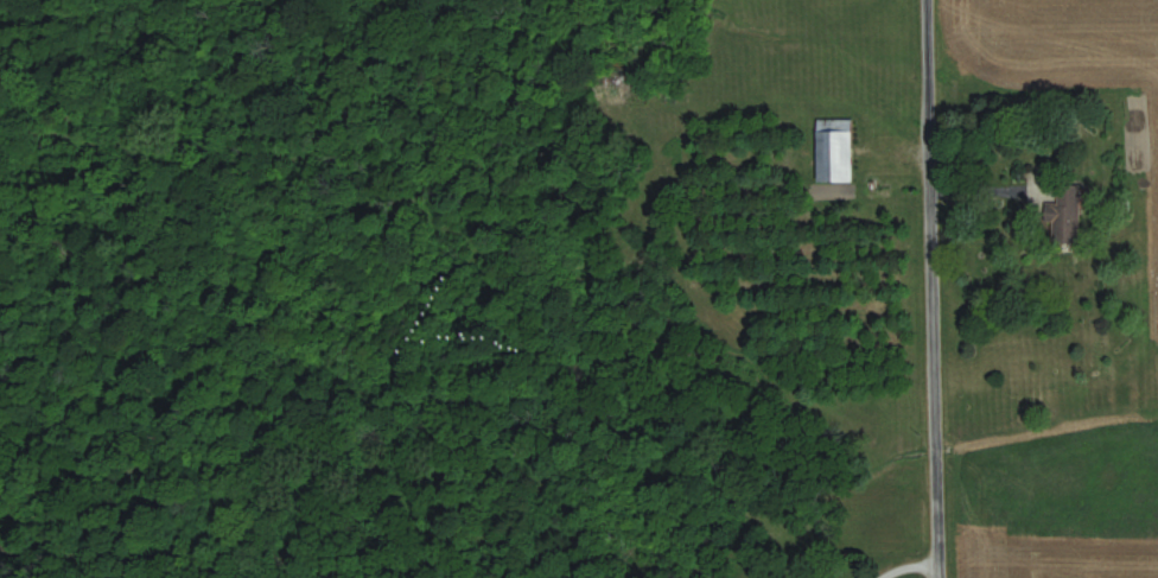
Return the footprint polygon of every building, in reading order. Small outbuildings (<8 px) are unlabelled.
[(817,180),(853,180),(853,118),(817,118),(817,180)] [(1050,242),(1082,241),(1080,187),(1049,188),(1050,242)]
